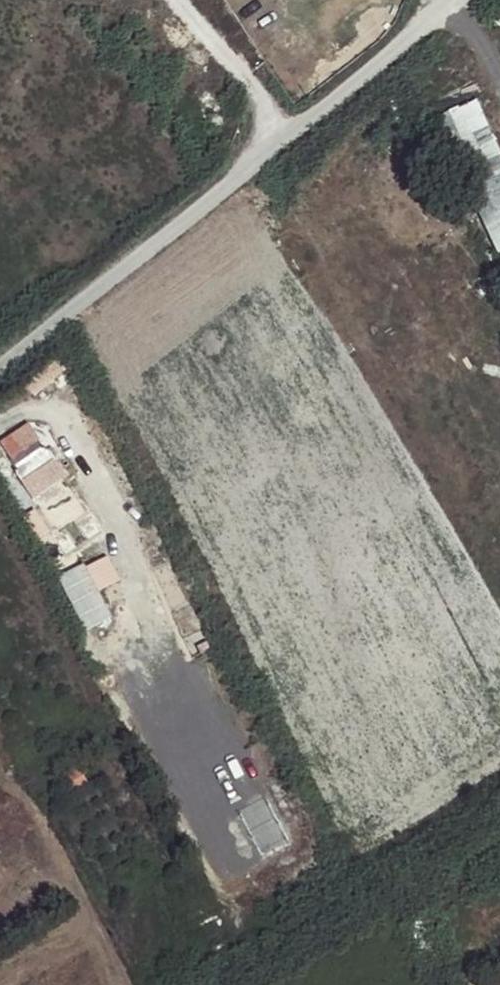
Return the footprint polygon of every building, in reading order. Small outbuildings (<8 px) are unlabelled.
[(485,97),(446,112),(499,252),(499,136),(485,97)] [(38,419),(4,436),(33,496),(67,479),(38,419)] [(62,574),(90,628),(116,614),(88,560),(62,574)]
